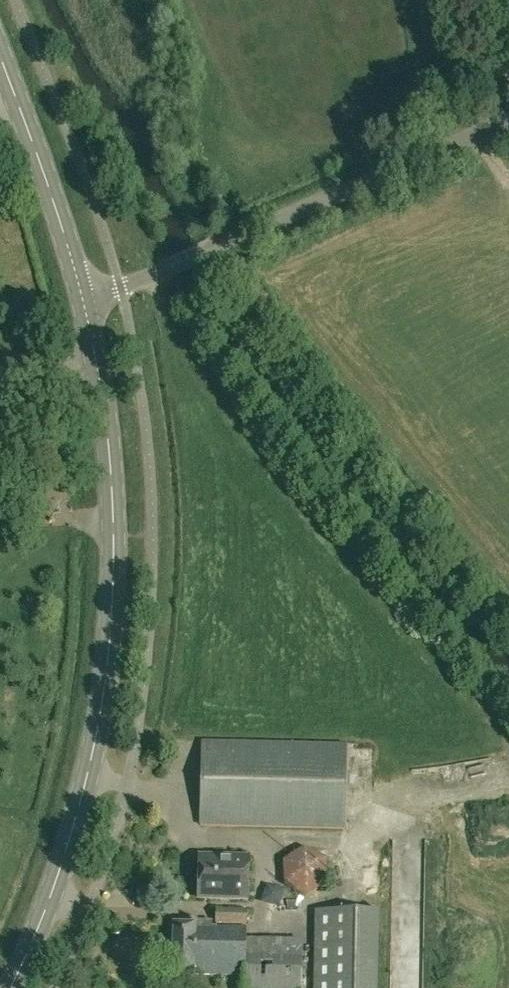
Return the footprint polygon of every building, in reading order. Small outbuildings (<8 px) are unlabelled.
[(225,206),(221,197),(208,203),(212,212),(225,206)] [(344,827),(345,745),(203,741),(201,824),(344,827)] [(306,896),(328,882),(326,857),(304,846),(283,860),(284,885),(306,896)] [(247,898),(249,858),(200,856),(198,896),(247,898)] [(247,924),(248,909),(216,908),(215,923),(247,924)] [(376,913),(317,911),(316,987),(375,987),(376,913)] [(212,921),(195,921),(196,919),(188,919),(187,925),(174,925),(172,973),(194,974),(194,972),(244,974),(244,987),(301,987),(302,962),(302,940),(246,939),(246,930),(212,929),(212,921)]
